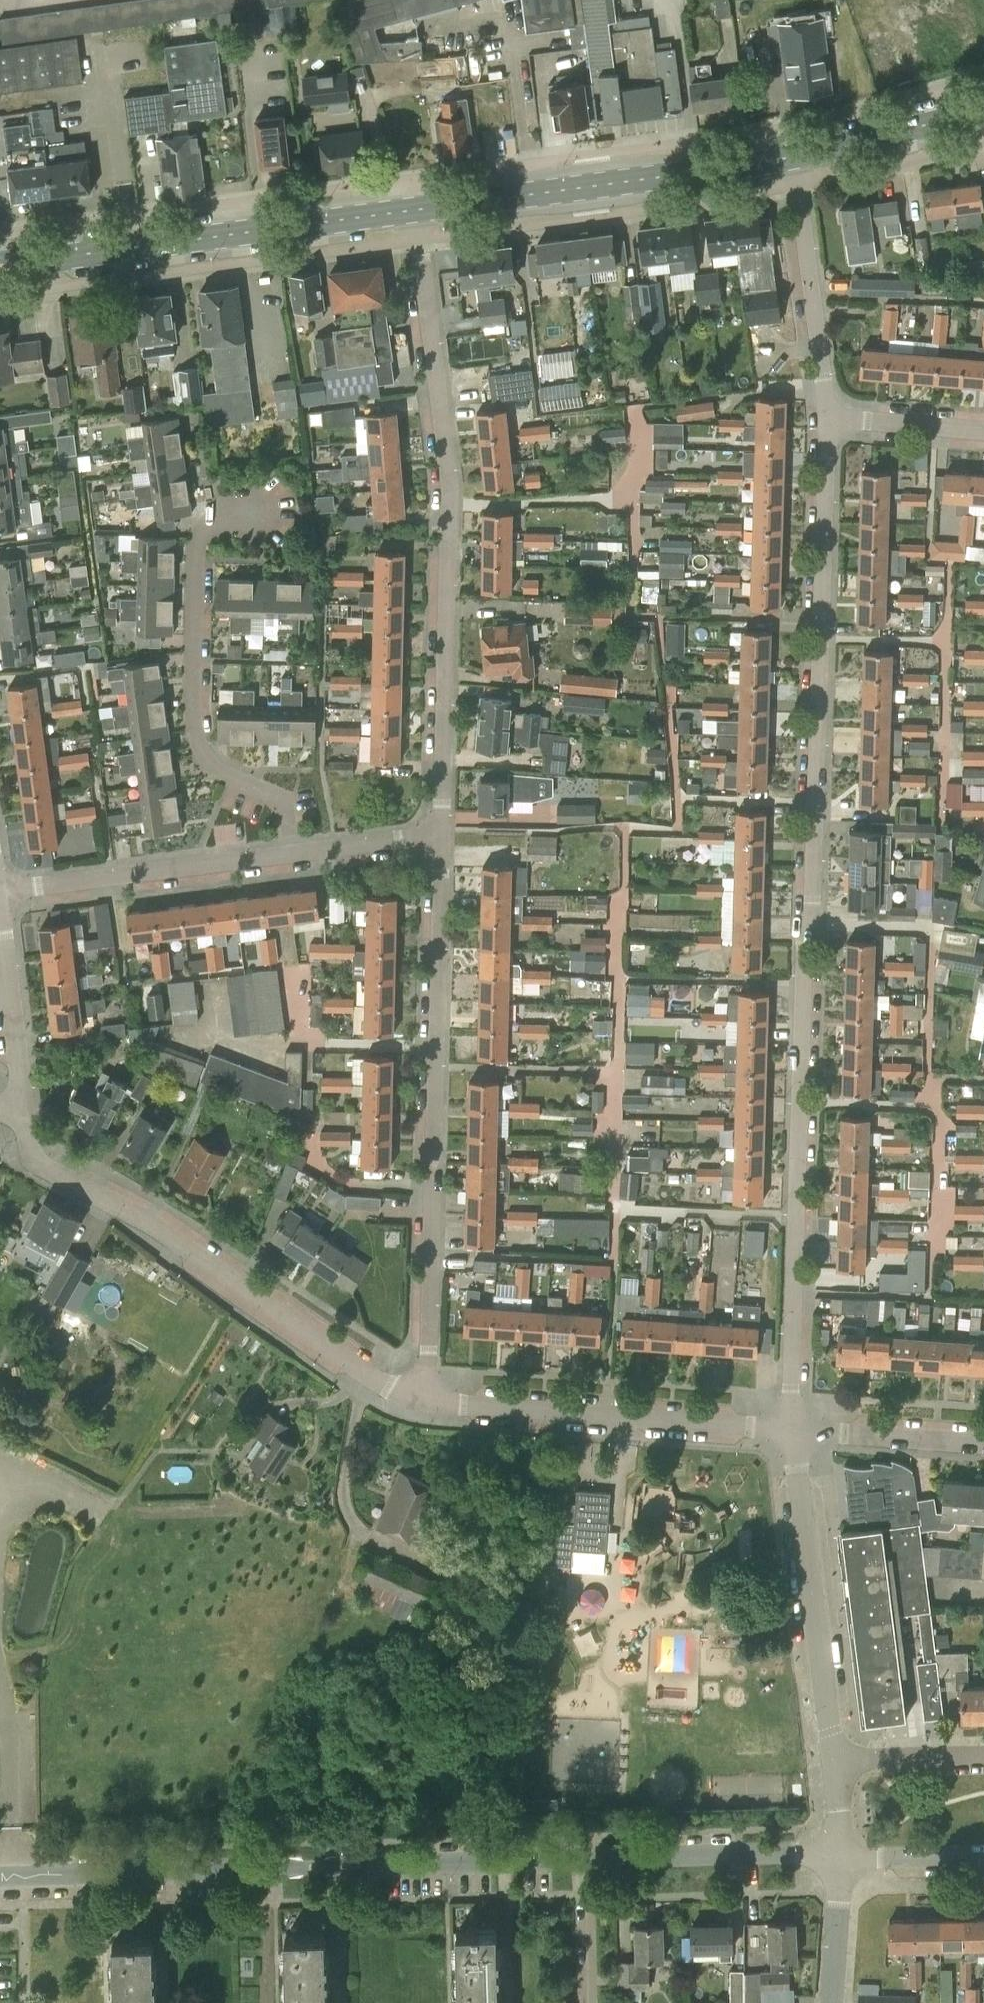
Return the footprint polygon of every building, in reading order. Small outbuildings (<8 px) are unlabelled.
[(131,0),(129,0),(119,1),(122,27),(134,25),(131,0)] [(143,0),(131,0),(134,25),(146,23),(143,0)] [(155,0),(143,0),(146,23),(158,22),(155,0)] [(167,0),(155,0),(158,22),(170,20),(167,0)] [(179,0),(167,0),(170,20),(182,18),(179,0)] [(191,0),(179,0),(182,18),(194,17),(191,0)] [(203,0),(191,0),(194,17),(206,15),(203,0)] [(216,0),(203,0),(206,15),(218,14),(216,0)] [(228,0),(216,0),(218,14),(229,12),(228,0)] [(240,0),(228,0),(229,12),(241,10),(240,0)] [(252,0),(240,0),(241,10),(253,9),(252,0)] [(253,9),(269,6),(313,0),(252,0),(253,9)] [(401,38),(401,41),(378,43),(372,26),(467,0),(340,0),(334,2),(353,62),(421,57),(420,40),(418,40),(418,35),(401,38)] [(525,30),(574,24),(571,0),(521,0),(525,30)] [(593,93),(601,92),(605,121),(662,113),(662,114),(683,112),(674,47),(671,48),(670,41),(654,44),(652,26),(650,26),(648,15),(619,19),(618,14),(616,15),(614,0),(582,0),(593,93)] [(714,11),(731,9),(730,0),(713,0),(714,11)] [(122,27),(119,1),(107,3),(110,29),(122,27)] [(110,29),(107,3),(95,5),(99,30),(110,29)] [(99,30),(95,5),(83,7),(87,32),(99,30)] [(282,6),(261,9),(265,37),(286,34),(282,6)] [(87,32),(83,7),(71,8),(75,34),(87,32)] [(59,10),(63,35),(75,34),(71,8),(59,10)] [(47,12),(51,37),(63,35),(59,10),(47,12)] [(35,13),(39,39),(51,37),(47,12),(35,13)] [(24,15),(27,40),(39,39),(35,13),(24,15)] [(12,17),(15,42),(27,40),(24,15),(12,17)] [(15,42),(12,17),(0,18),(0,26),(3,44),(15,42)] [(822,18),(779,23),(788,96),(832,90),(822,18)] [(81,81),(76,37),(0,47),(0,91),(81,81)] [(171,91),(174,118),(225,112),(216,39),(165,45),(171,91)] [(695,110),(732,105),(728,77),(712,79),(710,63),(696,65),(698,81),(691,82),(695,110)] [(350,69),(352,78),(364,74),(362,66),(350,69)] [(302,76),(305,106),(350,101),(346,71),(302,76)] [(589,123),(583,84),(570,86),(569,75),(556,77),(557,83),(548,84),(555,130),(586,125),(586,124),(589,123)] [(461,78),(441,83),(443,91),(463,86),(461,78)] [(130,132),(157,128),(158,139),(157,139),(165,202),(205,197),(197,134),(172,137),(170,119),(174,118),(171,91),(126,96),(130,132)] [(438,140),(442,139),(444,153),(469,150),(468,142),(467,135),(471,134),(466,98),(441,102),(443,119),(435,120),(438,140)] [(32,135),(42,134),(43,146),(50,196),(75,192),(75,194),(87,193),(87,191),(89,190),(83,141),(65,143),(63,130),(56,131),(53,109),(29,112),(30,122),(32,135)] [(4,124),(29,119),(27,111),(2,116),(4,124)] [(281,167),(281,165),(289,163),(283,117),(256,120),(261,167),(270,166),(270,168),(281,167)] [(32,135),(30,122),(5,125),(8,150),(6,151),(8,167),(7,167),(11,194),(12,201),(50,196),(43,146),(42,134),(32,135)] [(326,171),(366,166),(361,130),(321,136),(326,171)] [(954,212),(956,212),(958,228),(983,224),(981,209),(983,208),(980,183),(951,187),(954,212)] [(945,230),(943,214),(954,212),(951,187),(924,191),(927,216),(930,216),(933,232),(945,230)] [(848,254),(874,251),(872,237),(873,237),(872,225),(869,204),(842,208),(842,211),(839,211),(840,222),(843,221),(848,254)] [(758,214),(732,217),(736,248),(747,324),(781,320),(768,231),(760,232),(758,214)] [(711,252),(736,248),(732,217),(706,220),(711,252)] [(691,223),(664,226),(669,258),(669,257),(671,273),(697,269),(691,223)] [(643,261),(669,258),(664,226),(639,229),(643,261)] [(611,233),(585,237),(589,269),(615,265),(616,264),(626,263),(623,240),(612,242),(611,233)] [(917,262),(929,260),(927,236),(915,237),(917,262)] [(589,269),(585,237),(560,240),(565,272),(589,269)] [(560,240),(537,243),(538,252),(528,253),(531,275),(542,274),(545,295),(567,292),(565,272),(560,240)] [(510,247),(483,250),(488,289),(490,288),(501,287),(501,281),(515,279),(510,247)] [(482,327),(493,326),(483,250),(459,253),(463,286),(477,284),(482,327)] [(338,329),(331,330),(332,336),(333,342),(389,334),(380,266),(330,273),(338,329)] [(724,325),(717,271),(705,273),(709,304),(707,304),(709,326),(724,325)] [(325,319),(323,307),(319,272),(291,276),(296,313),(310,311),(311,321),(325,319)] [(692,275),(696,305),(707,304),(709,304),(705,273),(692,275)] [(568,280),(570,293),(578,292),(577,279),(568,280)] [(852,279),(852,294),(914,296),(914,281),(852,279)] [(946,295),(947,280),(922,280),(921,294),(946,295)] [(652,282),(636,283),(641,314),(642,314),(644,332),(656,330),(652,282)] [(625,316),(641,314),(636,283),(622,285),(625,316)] [(203,345),(211,344),(212,348),(245,344),(238,285),(200,290),(202,305),(198,305),(203,345)] [(135,299),(141,341),(157,339),(159,354),(175,352),(173,337),(175,337),(170,295),(135,299)] [(505,297),(491,299),(490,299),(493,326),(508,324),(505,297)] [(102,362),(99,362),(103,395),(122,392),(117,352),(118,352),(115,334),(112,335),(109,311),(90,313),(89,308),(84,304),(78,305),(75,310),(76,316),(73,316),(76,338),(73,339),(75,354),(79,353),(79,357),(101,354),(102,362)] [(948,305),(935,305),(933,328),(946,329),(948,305)] [(864,306),(864,328),(882,329),(882,324),(897,325),(898,308),(864,306)] [(963,309),(953,308),(952,320),(962,320),(963,309)] [(528,329),(526,318),(512,320),(514,331),(528,329)] [(881,339),(896,340),(897,325),(882,324),(882,329),(881,339)] [(945,343),(946,329),(933,328),(932,342),(945,343)] [(0,332),(0,381),(13,379),(13,373),(43,369),(40,342),(9,346),(8,331),(0,332)] [(960,385),(983,387),(983,333),(983,332),(982,346),(978,346),(976,358),(962,357),(960,385)] [(333,342),(336,361),(337,361),(341,401),(367,397),(365,382),(360,382),(357,364),(375,361),(378,385),(394,382),(391,359),(392,359),(389,334),(333,342)] [(336,361),(333,342),(332,336),(314,338),(317,363),(336,361)] [(212,348),(217,392),(204,394),(208,424),(255,417),(251,387),(245,344),(212,348)] [(859,376),(885,378),(887,350),(862,348),(859,376)] [(910,380),(912,353),(887,350),(885,378),(910,380)] [(570,351),(542,355),(545,377),(573,374),(570,351)] [(912,353),(910,380),(935,382),(937,355),(912,353)] [(960,385),(962,357),(937,355),(935,382),(960,385)] [(199,401),(194,368),(178,370),(181,398),(171,399),(172,405),(199,401)] [(489,375),(492,401),(535,396),(532,370),(489,375)] [(48,375),(52,402),(70,400),(66,372),(48,375)] [(294,378),(273,381),(278,418),(299,415),(294,378)] [(541,385),(543,408),(581,404),(579,381),(541,385)] [(758,399),(757,425),(785,426),(786,400),(758,399)] [(675,406),(677,420),(715,415),(713,401),(675,406)] [(354,407),(321,410),(323,428),(356,425),(355,418),(354,407)] [(477,412),(479,438),(508,434),(505,409),(477,412)] [(139,410),(122,412),(123,421),(140,418),(139,410)] [(35,412),(13,415),(14,425),(15,428),(37,425),(35,412)] [(370,440),(398,438),(399,438),(397,420),(396,413),(396,412),(392,413),(367,415),(370,440)] [(127,438),(129,449),(181,441),(178,417),(142,422),(144,436),(127,438)] [(732,430),(732,419),(720,419),(719,429),(732,430)] [(745,420),(732,419),(732,430),(744,430),(745,430),(745,425),(745,420)] [(653,423),(652,448),(683,448),(684,423),(653,423)] [(549,424),(533,426),(534,439),(551,437),(549,424)] [(757,425),(745,425),(745,430),(744,430),(743,438),(757,439),(756,451),(785,452),(785,426),(757,425)] [(0,428),(0,454),(17,452),(14,426),(0,428)] [(521,441),(534,439),(533,426),(519,428),(521,441)] [(601,429),(603,443),(626,441),(625,427),(601,429)] [(56,436),(58,447),(77,444),(76,433),(56,436)] [(508,434),(479,438),(482,463),(511,460),(508,434)] [(398,438),(370,440),(368,441),(369,454),(357,455),(342,456),(343,468),(359,467),(372,466),(400,464),(398,438)] [(149,470),(185,465),(181,441),(129,449),(130,460),(147,457),(149,470)] [(78,465),(77,444),(58,447),(59,456),(64,456),(66,466),(78,465)] [(755,477),(784,478),(785,452),(756,451),(755,477)] [(0,454),(0,479),(21,476),(17,452),(0,454)] [(485,491),(514,488),(511,460),(482,463),(485,491)] [(359,467),(343,468),(344,479),(360,478),(373,477),(374,489),(402,487),(400,464),(372,466),(359,467)] [(136,496),(188,489),(185,465),(149,470),(151,483),(134,485),(136,496)] [(330,469),(319,470),(319,477),(330,477),(330,469)] [(717,482),(728,482),(729,471),(718,470),(717,482)] [(743,471),(729,471),(728,482),(743,483),(743,471)] [(890,472),(862,472),(861,497),(889,498),(890,472)] [(961,513),(968,514),(969,501),(971,474),(946,472),(943,499),(956,500),(955,514),(960,515),(961,513)] [(540,486),(539,473),(525,474),(526,487),(540,486)] [(914,494),(912,494),(912,505),(926,505),(927,473),(914,473),(914,494)] [(969,501),(983,503),(983,475),(971,474),(969,501)] [(0,479),(0,504),(14,502),(24,501),(21,476),(0,479)] [(755,503),(783,504),(784,478),(755,477),(755,503)] [(707,480),(646,480),(646,491),(675,492),(675,488),(707,488),(707,480)] [(58,486),(59,496),(77,494),(76,483),(58,486)] [(374,499),(365,500),(366,513),(366,517),(383,515),(405,513),(403,487),(402,487),(374,489),(374,499)] [(191,513),(188,489),(136,496),(136,497),(125,498),(127,508),(154,505),(156,518),(191,513)] [(103,491),(93,492),(94,500),(105,498),(103,491)] [(901,504),(912,505),(912,494),(901,493),(901,504)] [(78,504),(77,494),(59,496),(61,507),(78,504)] [(889,498),(861,497),(860,522),(888,523),(889,498)] [(31,500),(24,501),(14,502),(0,504),(0,529),(26,526),(26,525),(34,524),(31,500)] [(661,501),(661,512),(685,513),(685,502),(661,501)] [(754,528),(782,529),(783,504),(755,503),(754,528)] [(483,512),(483,538),(512,538),(512,513),(483,512)] [(343,531),(364,529),(363,513),(342,515),(343,531)] [(961,513),(960,515),(959,528),(974,529),(975,514),(968,514),(961,513)] [(715,534),(727,534),(727,522),(716,521),(716,515),(701,514),(701,526),(716,527),(715,534)] [(26,526),(28,539),(53,536),(51,521),(34,524),(26,525),(26,526)] [(742,522),(727,522),(727,534),(741,535),(742,522)] [(888,523),(860,522),(859,547),(888,548),(888,523)] [(753,554),(782,555),(782,529),(754,528),(753,554)] [(973,544),(974,529),(959,528),(958,543),(973,544)] [(523,546),(537,546),(537,533),(523,533),(523,546)] [(554,533),(537,533),(537,546),(554,547),(554,533)] [(121,550),(121,560),(175,562),(175,537),(140,536),(138,550),(121,550)] [(483,564),(511,565),(512,538),(483,538),(483,564)] [(0,560),(0,586),(47,580),(46,569),(35,571),(33,556),(50,554),(58,553),(56,539),(25,543),(26,557),(20,557),(0,560)] [(692,552),(692,540),(660,539),(660,551),(692,552)] [(899,555),(910,555),(911,544),(899,543),(899,555)] [(925,544),(911,544),(910,555),(924,555),(925,544)] [(888,548),(859,547),(859,573),(887,574),(893,574),(894,548),(888,548)] [(581,548),(581,566),(607,566),(607,548),(581,548)] [(109,553),(97,553),(99,561),(110,561),(109,553)] [(376,553),(376,579),(404,580),(405,554),(376,553)] [(683,554),(660,554),(660,570),(683,570),(683,554)] [(752,580),(781,581),(782,555),(753,554),(752,580)] [(174,586),(175,562),(121,560),(112,560),(112,571),(138,572),(138,585),(174,586)] [(69,566),(71,577),(88,575),(87,564),(69,566)] [(511,591),(511,565),(483,564),(482,591),(511,591)] [(925,575),(933,575),(944,576),(944,566),(926,566),(925,575)] [(333,585),(346,585),(346,571),(333,571),(333,585)] [(363,571),(346,571),(346,585),(363,585),(363,571)] [(714,586),(725,586),(726,574),(715,573),(714,586)] [(887,574),(859,573),(858,597),(886,598),(887,574)] [(740,574),(726,574),(725,586),(740,586),(740,574)] [(89,585),(88,575),(71,577),(72,587),(89,585)] [(642,599),(660,599),(660,579),(643,578),(642,599)] [(230,632),(241,632),(242,579),(217,579),(216,615),(230,615),(230,632)] [(265,616),(266,580),(242,579),(241,632),(252,632),(252,615),(265,616)] [(404,580),(376,579),(375,591),(359,591),(359,605),(404,606),(404,580)] [(27,607),(24,584),(47,581),(47,580),(0,586),(0,611),(38,606),(27,607)] [(289,633),(290,581),(266,580),(265,616),(279,616),(278,633),(289,633)] [(538,594),(538,580),(523,580),(523,594),(538,594)] [(780,607),(781,581),(752,580),(751,607),(780,607)] [(314,581),(290,581),(289,633),(300,634),(300,616),(313,617),(314,581)] [(120,608),(173,610),(174,586),(138,585),(137,598),(121,597),(120,608)] [(90,595),(89,586),(80,587),(81,597),(90,595)] [(898,605),(908,605),(909,594),(898,594),(898,605)] [(923,595),(909,594),(908,605),(923,606),(923,595)] [(885,624),(886,598),(858,597),(857,624),(885,624)] [(965,613),(979,613),(979,600),(965,599),(965,613)] [(374,632),(403,632),(404,606),(359,605),(359,606),(375,606),(374,632)] [(621,607),(584,605),(583,624),(620,625),(621,607)] [(0,611),(0,623),(2,636),(41,631),(38,606),(0,611)] [(106,607),(106,622),(116,622),(116,607),(106,607)] [(173,634),(173,610),(120,608),(120,619),(137,620),(137,633),(173,634)] [(80,615),(82,626),(99,623),(98,613),(80,615)] [(332,636),(345,637),(345,623),(332,623),(332,636)] [(363,623),(345,623),(345,637),(362,637),(363,623)] [(525,623),(482,627),(484,651),(493,650),(494,658),(513,656),(512,643),(527,642),(525,623)] [(85,626),(86,637),(99,636),(98,624),(85,626)] [(636,627),(636,641),(646,641),(646,627),(636,627)] [(55,629),(41,631),(2,636),(5,661),(33,657),(32,644),(57,641),(55,629)] [(742,631),(741,657),(770,658),(771,632),(742,631)] [(374,657),(402,658),(403,632),(374,632),(374,657)] [(532,652),(528,652),(527,642),(512,643),(513,656),(494,658),(493,650),(484,651),(486,671),(509,669),(514,676),(534,674),(532,652)] [(666,643),(666,652),(682,653),(682,643),(666,643)] [(241,646),(229,646),(229,657),(241,658),(241,646)] [(290,649),(273,649),(273,658),(290,659),(290,649)] [(84,650),(54,654),(56,666),(86,662),(84,650)] [(964,663),(978,663),(978,650),(965,650),(964,663)] [(704,663),(714,663),(715,651),(704,651),(704,663)] [(730,651),(715,651),(714,663),(730,663),(730,651)] [(864,652),(863,677),(891,678),(891,653),(864,652)] [(373,684),(402,684),(402,658),(374,657),(373,684)] [(740,683),(770,684),(770,658),(741,657),(740,683)] [(163,686),(159,661),(107,668),(106,660),(93,662),(95,678),(108,676),(109,680),(125,678),(126,691),(163,686)] [(214,663),(214,671),(224,671),(224,663),(214,663)] [(561,672),(560,690),(616,696),(618,677),(561,672)] [(903,685),(914,685),(914,674),(903,673),(903,685)] [(929,674),(914,674),(914,685),(928,686),(929,674)] [(330,689),(344,689),(344,675),(330,675),(330,689)] [(361,675),(344,675),(344,689),(361,689),(361,675)] [(281,690),(291,690),(292,678),(281,677),(281,690)] [(891,678),(863,677),(862,703),(890,704),(891,678)] [(8,687),(12,713),(40,709),(36,683),(8,687)] [(739,709),(769,710),(770,684),(740,683),(740,696),(728,695),(728,703),(728,709),(739,709)] [(373,710),(401,710),(402,684),(373,684),(373,710)] [(113,717),(166,710),(163,686),(126,691),(128,704),(112,706),(113,717)] [(219,705),(218,741),(242,741),(243,689),(232,689),(232,706),(219,705)] [(243,689),(242,741),(267,742),(267,706),(254,706),(254,690),(243,689)] [(267,706),(267,742),(290,742),(291,690),(281,690),(280,706),(267,706)] [(302,690),(291,690),(290,742),(316,743),(316,707),(302,707),(302,690)] [(564,693),(563,710),(604,714),(605,697),(564,693)] [(83,712),(81,698),(67,700),(68,707),(65,707),(66,715),(83,712)] [(539,729),(540,713),(524,711),(524,714),(512,713),(513,700),(481,698),(479,724),(539,729)] [(51,703),(53,716),(66,715),(65,707),(68,707),(67,700),(51,703)] [(963,714),(977,714),(978,700),(963,700),(963,714)] [(702,714),(713,715),(713,702),(702,702),(702,714)] [(728,703),(713,702),(713,715),(728,715),(728,709),(728,703)] [(899,718),(889,718),(890,704),(862,703),(862,728),(889,729),(898,729),(899,718)] [(40,709),(12,713),(16,741),(43,737),(40,709)] [(769,710),(739,709),(739,720),(717,719),(716,733),(738,734),(738,735),(768,736),(769,710)] [(133,738),(169,733),(166,710),(113,717),(115,727),(131,725),(133,738)] [(372,736),(401,736),(401,710),(373,710),(372,736)] [(679,718),(679,731),(688,730),(688,718),(679,718)] [(951,720),(951,731),(962,732),(963,721),(951,720)] [(901,735),(912,735),(913,723),(901,723),(901,735)] [(927,723),(913,723),(912,735),(927,735),(927,723)] [(538,743),(539,729),(479,724),(476,749),(508,752),(510,738),(521,739),(521,741),(538,743)] [(329,740),(343,740),(343,727),(329,727),(329,740)] [(360,727),(343,727),(343,740),(360,741),(360,727)] [(889,729),(862,728),(861,754),(888,755),(889,729)] [(120,764),(172,758),(169,733),(133,738),(135,751),(118,753),(120,764)] [(738,761),(767,762),(768,736),(738,735),(738,761)] [(400,761),(401,736),(372,736),(371,760),(400,761)] [(19,767),(47,763),(43,737),(16,741),(19,767)] [(909,741),(909,753),(930,754),(930,742),(909,741)] [(647,748),(646,761),(665,763),(666,749),(647,748)] [(90,765),(88,751),(74,753),(75,761),(72,761),(72,768),(90,765)] [(962,764),(977,764),(977,751),(962,751),(962,764)] [(57,756),(60,770),(72,768),(72,761),(75,761),(74,753),(57,756)] [(701,767),(711,767),(712,754),(701,754),(701,767)] [(766,788),(767,762),(738,761),(726,761),(726,755),(712,754),(711,767),(725,767),(725,774),(737,774),(737,787),(766,788)] [(861,754),(860,779),(887,780),(887,778),(888,755),(861,754)] [(566,758),(545,756),(543,771),(565,774),(566,758)] [(140,786),(175,781),(172,758),(120,764),(121,776),(138,773),(140,786)] [(333,761),(333,774),(353,775),(353,761),(333,761)] [(47,763),(19,767),(23,794),(51,791),(47,763)] [(962,782),(983,782),(983,768),(962,768),(962,782)] [(900,780),(900,786),(913,786),(913,774),(900,774),(900,780)] [(926,775),(913,774),(913,786),(925,786),(925,781),(926,775)] [(860,779),(859,804),(887,805),(887,791),(900,791),(900,786),(900,780),(887,780),(860,779)] [(508,811),(508,800),(534,800),(534,785),(508,784),(508,781),(481,780),(480,811),(508,811)] [(126,812),(178,805),(175,781),(140,786),(141,799),(125,801),(126,812)] [(648,801),(648,782),(635,783),(635,801),(648,801)] [(51,791),(23,794),(26,821),(54,817),(51,791)] [(976,815),(977,802),(969,801),(962,801),(962,807),(962,815),(969,815),(976,815)] [(557,804),(557,822),(596,822),(595,804),(557,804)] [(181,828),(178,805),(126,812),(118,813),(120,823),(144,820),(146,834),(182,829),(181,828)] [(97,819),(95,806),(81,808),(81,814),(79,815),(79,821),(97,819)] [(901,806),(901,818),(915,818),(916,806),(901,806)] [(66,810),(67,823),(79,821),(79,815),(81,814),(81,808),(66,810)] [(737,811),(736,838),(765,839),(766,812),(737,811)] [(58,845),(54,817),(26,821),(30,849),(58,845)] [(893,822),(893,835),(919,836),(919,823),(893,822)] [(851,831),(850,857),(890,858),(891,834),(881,834),(881,832),(851,831)] [(628,843),(649,843),(649,833),(629,832),(628,843)] [(699,841),(699,843),(710,843),(710,832),(699,832),(698,836),(697,836),(697,841),(699,841)] [(724,832),(710,832),(710,843),(724,843),(724,832)] [(951,866),(953,834),(935,833),(934,865),(951,866)] [(735,864),(764,864),(765,839),(736,838),(735,864)] [(527,845),(527,860),(557,860),(557,845),(527,845)] [(653,857),(654,845),(628,845),(628,857),(653,857)] [(850,857),(849,882),(889,883),(891,883),(892,858),(890,858),(850,857)] [(920,876),(920,888),(932,888),(933,859),(921,858),(910,858),(909,875),(920,876)] [(735,890),(763,891),(764,864),(735,864),(735,890)] [(951,880),(951,866),(934,865),(933,879),(951,880)] [(512,867),(483,866),(482,894),(511,894),(512,880),(527,880),(527,868),(512,868),(512,867)] [(983,903),(983,877),(981,876),(973,900),(983,903)] [(888,908),(889,883),(849,882),(848,907),(858,907),(879,908),(888,908)] [(697,895),(708,895),(709,883),(697,883),(697,895)] [(723,883),(709,883),(708,895),(723,895),(723,883)] [(316,888),(289,892),(292,920),(320,916),(316,888)] [(734,916),(763,917),(763,891),(735,890),(734,916)] [(262,895),(266,923),(292,920),(289,892),(262,895)] [(511,894),(482,894),(482,921),(511,921),(511,894)] [(235,899),(238,927),(266,923),(262,895),(235,899)] [(932,920),(934,921),(953,925),(957,900),(933,896),(932,920)] [(352,910),(367,910),(367,924),(396,925),(397,897),(368,897),(352,897),(352,910)] [(344,899),(333,898),(332,922),(343,922),(344,899)] [(586,898),(586,908),(607,908),(607,898),(586,898)] [(238,927),(235,899),(208,902),(212,930),(214,944),(204,945),(206,956),(214,955),(214,958),(223,957),(222,943),(228,942),(226,928),(238,927)] [(181,906),(184,934),(212,930),(208,902),(181,906)] [(154,909),(158,937),(184,934),(181,906),(154,909)] [(915,919),(916,907),(891,906),(890,918),(915,919)] [(131,941),(158,937),(154,909),(127,913),(131,941)] [(538,921),(538,915),(522,915),(521,927),(535,927),(535,921),(538,921)] [(552,915),(538,915),(538,921),(535,921),(535,927),(552,928),(552,915)] [(97,918),(100,946),(114,944),(111,916),(97,918)] [(733,942),(762,942),(763,917),(734,916),(733,942)] [(481,948),(510,948),(511,921),(482,921),(481,948)] [(953,925),(934,921),(933,945),(940,946),(936,962),(981,971),(983,955),(983,951),(968,948),(971,932),(952,929),(953,925)] [(85,938),(83,922),(68,924),(40,928),(44,954),(71,950),(86,948),(85,938)] [(396,925),(367,924),(366,951),(395,952),(396,925)] [(582,933),(582,948),(606,949),(606,934),(582,933)] [(695,947),(707,947),(707,935),(695,935),(695,947)] [(721,935),(707,935),(707,947),(721,947),(721,935)] [(276,936),(259,938),(261,949),(268,948),(268,951),(278,950),(276,936)] [(297,962),(309,961),(307,941),(295,942),(297,962)] [(874,968),(874,962),(875,942),(847,941),(846,967),(874,968)] [(762,942),(733,942),(732,968),(761,969),(762,942)] [(310,957),(324,957),(324,943),(310,943),(310,957)] [(324,943),(324,957),(339,957),(339,943),(324,943)] [(355,943),(339,943),(339,957),(355,957),(355,943)] [(117,955),(115,944),(114,944),(100,946),(84,949),(86,959),(117,955)] [(262,963),(279,961),(278,950),(268,951),(268,948),(261,949),(262,963)] [(481,948),(480,975),(509,975),(521,976),(521,969),(522,969),(522,967),(519,965),(510,964),(510,948),(481,948)] [(49,979),(75,976),(71,950),(44,954),(45,954),(49,979)] [(168,950),(151,953),(153,963),(160,962),(161,965),(170,963),(168,950)] [(395,952),(366,951),(366,978),(395,979),(395,952)] [(606,966),(607,954),(569,953),(569,971),(602,971),(602,966),(606,966)] [(214,958),(214,955),(206,956),(208,969),(225,967),(223,957),(214,958)] [(161,965),(160,962),(153,963),(154,977),(171,974),(170,963),(161,965)] [(899,975),(900,963),(885,962),(885,975),(899,975)] [(900,963),(899,975),(914,976),(915,963),(900,963)] [(278,977),(277,967),(252,971),(253,980),(278,977)] [(874,968),(846,967),(846,992),(873,993),(874,968)] [(521,976),(521,983),(523,983),(534,983),(534,975),(537,976),(537,970),(522,969),(521,969),(521,976)] [(551,984),(551,970),(537,970),(537,976),(534,975),(534,983),(551,984)] [(245,972),(230,974),(231,986),(254,983),(253,980),(252,971),(245,972)] [(101,973),(88,975),(89,984),(103,983),(101,973)] [(480,975),(480,1002),(509,1003),(509,992),(522,992),(523,983),(521,983),(521,976),(509,975),(480,975)] [(50,1005),(78,1001),(75,976),(49,979),(52,1004),(50,1005)] [(278,977),(253,980),(254,983),(255,990),(279,988),(278,977)] [(365,1006),(394,1007),(395,979),(366,978),(365,1006)] [(983,1000),(983,980),(975,978),(971,998),(983,1000)] [(194,980),(171,983),(176,1024),(199,1021),(194,980)] [(254,983),(231,986),(232,998),(255,995),(255,990),(254,983)] [(279,988),(255,990),(255,995),(256,1000),(280,998),(279,988)] [(628,992),(627,1013),(650,1015),(651,994),(628,992)] [(739,992),(738,1018),(768,1019),(768,993),(739,992)] [(873,993),(846,992),(845,1017),(873,1018),(873,993)] [(891,1001),(914,1000),(914,992),(891,993),(891,1001)] [(925,1003),(925,992),(917,992),(917,1003),(925,1003)] [(153,1017),(166,1015),(162,993),(149,995),(153,1017)] [(255,995),(232,998),(234,1010),(256,1007),(256,1000),(255,995)] [(105,997),(78,1001),(50,1005),(54,1031),(82,1028),(80,1017),(94,1016),(93,1011),(107,1010),(105,997)] [(323,1011),(338,1011),(338,998),(323,997),(323,1011)] [(280,998),(256,1000),(256,1007),(257,1011),(281,1008),(280,998)] [(354,998),(338,998),(338,1011),(354,1012),(354,998)] [(509,1003),(480,1002),(479,1029),(508,1030),(509,1003)] [(890,1003),(890,1019),(903,1019),(904,1004),(890,1003)] [(311,1025),(322,1025),(322,1005),(311,1005),(311,1025)] [(394,1034),(394,1007),(365,1006),(365,1033),(394,1034)] [(256,1007),(234,1010),(235,1022),(258,1019),(257,1011),(256,1007)] [(282,1018),(281,1008),(257,1011),(258,1019),(258,1021),(282,1018)] [(701,1023),(712,1024),(713,1012),(701,1012),(701,1023)] [(726,1012),(713,1012),(712,1024),(726,1024),(726,1012)] [(844,1042),(872,1043),(872,1029),(881,1030),(881,1018),(873,1018),(845,1017),(844,1042)] [(283,1028),(282,1018),(258,1021),(259,1031),(283,1028)] [(768,1019),(738,1018),(737,1044),(767,1045),(768,1019)] [(236,1033),(259,1031),(258,1021),(258,1019),(235,1022),(236,1033)] [(903,1034),(903,1019),(890,1019),(889,1033),(903,1034)] [(934,1019),(933,1036),(947,1036),(948,1025),(948,1020),(934,1019)] [(101,1025),(103,1038),(126,1035),(125,1022),(101,1025)] [(519,1037),(533,1037),(533,1030),(536,1030),(536,1024),(519,1023),(519,1030),(519,1037)] [(549,1038),(550,1024),(536,1024),(536,1030),(533,1030),(533,1037),(549,1038)] [(131,1044),(147,1051),(159,1025),(130,1028),(131,1044)] [(507,1057),(508,1041),(519,1041),(519,1037),(519,1030),(508,1030),(479,1029),(478,1056),(507,1057)] [(584,1050),(606,1050),(606,1035),(584,1035),(584,1050)] [(640,1041),(626,1040),(625,1063),(640,1063),(640,1041)] [(843,1069),(871,1069),(872,1043),(844,1042),(843,1069)] [(151,1044),(142,1068),(195,1086),(203,1062),(151,1044)] [(724,1053),(724,1064),(725,1064),(725,1070),(766,1071),(767,1045),(737,1044),(737,1053),(724,1053)] [(211,1052),(201,1080),(300,1118),(301,1105),(301,1089),(301,1086),(303,1051),(301,1051),(285,1050),(285,1068),(288,1068),(288,1081),(211,1052)] [(365,1057),(364,1085),(392,1086),(393,1057),(365,1057)] [(881,1075),(896,1075),(897,1062),(882,1062),(881,1075)] [(911,1063),(897,1062),(896,1075),(910,1076),(911,1063)] [(699,1077),(711,1077),(711,1064),(700,1064),(699,1077)] [(724,1064),(711,1064),(711,1077),(724,1077),(725,1077),(725,1070),(725,1064),(724,1064)] [(870,1094),(871,1069),(843,1069),(842,1093),(870,1094)] [(724,1085),(736,1085),(736,1096),(766,1097),(766,1071),(725,1070),(725,1077),(724,1077),(724,1085)] [(130,1094),(140,1101),(153,1080),(143,1073),(130,1094)] [(95,1089),(81,1082),(69,1106),(84,1113),(80,1121),(103,1133),(118,1103),(127,1084),(109,1075),(103,1087),(97,1084),(95,1089)] [(641,1075),(641,1093),(673,1094),(674,1076),(641,1075)] [(337,1076),(322,1076),(321,1090),(336,1091),(337,1076)] [(352,1077),(337,1076),(336,1091),(352,1091),(352,1077)] [(470,1080),(469,1107),(497,1108),(498,1081),(470,1080)] [(363,1112),(392,1112),(392,1086),(364,1085),(363,1112)] [(890,1088),(890,1100),(915,1101),(915,1089),(890,1088)] [(314,1089),(302,1089),(301,1109),(313,1109),(314,1089)] [(605,1090),(592,1090),(592,1110),(605,1110),(605,1090)] [(648,1096),(623,1095),(622,1107),(647,1108),(648,1096)] [(766,1097),(736,1096),(735,1122),(765,1123),(766,1097)] [(509,1102),(509,1116),(523,1116),(523,1109),(526,1109),(526,1102),(509,1102)] [(539,1116),(539,1102),(526,1102),(526,1109),(523,1109),(523,1116),(539,1116)] [(956,1118),(971,1118),(971,1105),(957,1104),(956,1118)] [(971,1105),(971,1118),(983,1118),(983,1105),(971,1105)] [(468,1135),(497,1135),(497,1108),(469,1107),(468,1135)] [(149,1119),(142,1114),(123,1145),(147,1160),(165,1130),(167,1131),(172,1123),(153,1112),(149,1119)] [(363,1138),(391,1139),(392,1112),(363,1112),(363,1138)] [(698,1128),(709,1128),(710,1117),(698,1116),(698,1128)] [(724,1117),(710,1117),(709,1128),(724,1128),(724,1117)] [(842,1117),(841,1143),(869,1144),(870,1118),(842,1117)] [(765,1123),(735,1122),(734,1148),(764,1149),(765,1123)] [(593,1124),(573,1123),(573,1134),(593,1134),(593,1124)] [(956,1124),(956,1136),(976,1136),(977,1125),(956,1124)] [(320,1145),(335,1145),(335,1131),(320,1131),(320,1145)] [(351,1131),(335,1131),(335,1145),(351,1145),(351,1131)] [(468,1162),(496,1162),(497,1135),(468,1135),(468,1162)] [(880,1151),(894,1152),(895,1138),(881,1137),(880,1151)] [(204,1192),(225,1153),(196,1138),(176,1176),(204,1192)] [(391,1167),(391,1139),(363,1138),(362,1166),(391,1167)] [(911,1138),(895,1138),(894,1152),(911,1152),(911,1138)] [(840,1167),(868,1168),(869,1144),(841,1143),(840,1167)] [(649,1155),(649,1157),(668,1157),(668,1148),(649,1148),(649,1155)] [(722,1168),(722,1173),(734,1174),(763,1175),(764,1149),(734,1148),(734,1160),(726,1160),(722,1164),(722,1168)] [(630,1155),(630,1170),(649,1170),(649,1157),(649,1155),(630,1155)] [(955,1168),(970,1169),(971,1155),(955,1155),(955,1168)] [(971,1155),(970,1169),(983,1169),(983,1155),(971,1155)] [(509,1156),(508,1170),(521,1170),(521,1163),(524,1163),(524,1156),(509,1156)] [(538,1170),(538,1157),(524,1156),(524,1163),(521,1163),(521,1170),(538,1170)] [(299,1166),(288,1162),(275,1194),(286,1198),(299,1166)] [(467,1189),(495,1189),(496,1162),(468,1162),(467,1189)] [(839,1192),(839,1194),(868,1195),(879,1195),(879,1188),(880,1183),(868,1183),(868,1168),(840,1167),(840,1188),(839,1192)] [(697,1180),(709,1180),(709,1173),(709,1168),(697,1168),(697,1173),(697,1180)] [(709,1173),(709,1180),(721,1180),(721,1173),(722,1168),(709,1168),(709,1173)] [(908,1169),(908,1189),(910,1189),(910,1196),(929,1197),(929,1195),(930,1170),(908,1169)] [(620,1197),(637,1199),(639,1172),(622,1171),(620,1197)] [(592,1173),(571,1172),(561,1172),(560,1189),(593,1190),(593,1173),(592,1173)] [(721,1180),(721,1189),(733,1189),(733,1200),(763,1201),(763,1175),(734,1174),(722,1173),(721,1180)] [(879,1202),(894,1202),(895,1189),(879,1188),(879,1195),(879,1202)] [(466,1216),(495,1217),(495,1189),(467,1189),(466,1216)] [(909,1202),(910,1196),(910,1189),(908,1189),(895,1189),(894,1202),(909,1202)] [(343,1213),(347,1208),(346,1207),(347,1196),(342,1193),(334,1207),(343,1213)] [(380,1210),(381,1196),(347,1194),(347,1196),(346,1207),(347,1208),(380,1210)] [(839,1194),(839,1217),(867,1218),(868,1195),(839,1194)] [(587,1196),(586,1207),(605,1208),(606,1197),(587,1196)] [(22,1227),(64,1249),(80,1218),(46,1201),(39,1214),(31,1210),(22,1227)] [(954,1218),(969,1218),(969,1206),(954,1205),(954,1218)] [(969,1206),(969,1218),(983,1219),(983,1206),(969,1206)] [(272,1236),(310,1263),(327,1238),(302,1222),(304,1218),(290,1209),(272,1236)] [(523,1218),(523,1211),(507,1211),(507,1217),(507,1224),(520,1224),(520,1218),(523,1218)] [(538,1211),(523,1211),(523,1218),(520,1218),(520,1224),(537,1225),(538,1211)] [(495,1217),(466,1216),(466,1243),(494,1244),(495,1229),(507,1229),(507,1224),(507,1217),(495,1217)] [(867,1218),(839,1217),(838,1243),(866,1243),(867,1218)] [(610,1219),(556,1218),(555,1234),(609,1236),(610,1219)] [(888,1224),(888,1236),(908,1236),(909,1225),(888,1224)] [(764,1229),(746,1228),(744,1255),(763,1256),(764,1229)] [(656,1248),(667,1249),(669,1230),(657,1229),(656,1248)] [(687,1251),(698,1252),(700,1232),(688,1231),(687,1251)] [(957,1235),(945,1234),(945,1246),(957,1247),(957,1235)] [(367,1265),(327,1238),(310,1263),(351,1289),(367,1265)] [(877,1244),(877,1252),(891,1252),(892,1238),(878,1238),(878,1244),(877,1244)] [(908,1239),(892,1238),(891,1252),(908,1253),(908,1239)] [(877,1252),(877,1244),(866,1243),(838,1243),(837,1269),(865,1270),(866,1256),(877,1256),(877,1252)] [(641,1271),(653,1272),(654,1249),(643,1248),(641,1271)] [(42,1294),(65,1306),(90,1262),(68,1249),(42,1294)] [(925,1252),(909,1252),(908,1290),(923,1291),(924,1291),(925,1252)] [(953,1269),(968,1269),(968,1255),(953,1255),(953,1269)] [(968,1255),(968,1269),(983,1269),(983,1255),(968,1255)] [(474,1259),(474,1269),(495,1270),(495,1260),(474,1259)] [(572,1270),(578,1270),(579,1263),(552,1262),(551,1276),(570,1277),(568,1300),(582,1301),(583,1287),(577,1287),(577,1284),(571,1283),(572,1270)] [(583,1287),(584,1264),(579,1263),(578,1270),(572,1270),(571,1283),(577,1284),(577,1287),(583,1287)] [(530,1268),(517,1267),(516,1279),(523,1280),(523,1283),(529,1283),(530,1268)] [(660,1292),(661,1277),(647,1276),(646,1288),(652,1289),(652,1292),(659,1292),(660,1292)] [(493,1307),(491,1335),(519,1337),(521,1309),(522,1297),(528,1297),(529,1283),(523,1283),(523,1280),(516,1279),(516,1284),(518,1284),(517,1296),(494,1294),(493,1307)] [(715,1281),(701,1280),(700,1292),(707,1293),(706,1296),(713,1296),(715,1281)] [(466,1305),(464,1333),(491,1335),(493,1307),(478,1306),(480,1289),(467,1288),(466,1305)] [(645,1305),(651,1305),(658,1306),(659,1292),(652,1292),(652,1289),(646,1288),(645,1305)] [(651,1305),(645,1305),(640,1304),(640,1293),(619,1292),(617,1317),(623,1317),(621,1344),(650,1346),(652,1318),(650,1318),(651,1305)] [(698,1310),(712,1311),(713,1296),(706,1296),(707,1293),(700,1292),(698,1310)] [(548,1295),(547,1311),(521,1309),(519,1337),(546,1339),(549,1295),(548,1295)] [(573,1341),(575,1313),(561,1312),(562,1296),(549,1295),(546,1339),(573,1341)] [(842,1312),(867,1314),(868,1299),(843,1298),(842,1312)] [(733,1324),(731,1352),(757,1354),(761,1305),(733,1303),(731,1324),(733,1324)] [(677,1348),(679,1320),(678,1320),(679,1308),(658,1306),(651,1305),(650,1318),(652,1318),(650,1346),(677,1348)] [(889,1335),(887,1362),(889,1362),(889,1364),(914,1366),(916,1337),(901,1336),(903,1306),(892,1305),(889,1335)] [(939,1374),(941,1339),(927,1338),(930,1312),(919,1311),(916,1337),(914,1366),(915,1366),(915,1372),(939,1374)] [(866,1333),(864,1333),(862,1369),(863,1369),(864,1361),(887,1362),(889,1335),(878,1334),(880,1313),(868,1312),(866,1333)] [(602,1315),(575,1313),(573,1341),(600,1343),(602,1315)] [(944,1327),(954,1328),(956,1314),(945,1313),(944,1327)] [(969,1329),(980,1329),(981,1315),(970,1315),(969,1329)] [(704,1350),(706,1322),(679,1320),(677,1348),(704,1350)] [(706,1322),(704,1350),(731,1352),(733,1324),(731,1324),(706,1322)] [(845,1361),(844,1368),(862,1369),(864,1333),(855,1332),(856,1324),(840,1323),(837,1360),(845,1361)] [(941,1339),(939,1374),(940,1374),(941,1368),(965,1370),(967,1341),(956,1340),(956,1336),(943,1335),(943,1339),(941,1339)] [(967,1341),(965,1370),(976,1371),(975,1377),(983,1377),(983,1342),(967,1341)] [(215,1389),(210,1396),(218,1402),(224,1394),(215,1389)] [(251,1463),(273,1478),(295,1445),(281,1436),(288,1426),(269,1413),(256,1433),(266,1440),(251,1463)] [(912,1471),(913,1470),(908,1466),(905,1464),(898,1461),(891,1459),(891,1460),(893,1461),(892,1464),(886,1462),(880,1461),(875,1461),(871,1461),(871,1463),(873,1463),(873,1466),(868,1467),(862,1467),(857,1467),(851,1466),(844,1464),(844,1465),(847,1466),(847,1469),(847,1473),(847,1480),(848,1486),(850,1492),(848,1492),(851,1523),(890,1518),(891,1526),(919,1522),(921,1522),(918,1499),(914,1474),(912,1474),(912,1471)] [(417,1543),(441,1489),(429,1484),(401,1471),(377,1525),(417,1543)] [(685,1512),(687,1497),(668,1495),(670,1481),(641,1478),(636,1519),(672,1523),(673,1511),(685,1512)] [(934,1497),(918,1499),(921,1522),(922,1528),(936,1525),(949,1526),(954,1522),(954,1517),(971,1518),(973,1482),(945,1480),(943,1512),(937,1511),(934,1497)] [(971,1518),(983,1519),(983,1483),(973,1482),(971,1518)] [(611,1492),(577,1489),(574,1523),(556,1521),(547,1564),(572,1566),(573,1549),(606,1552),(611,1492)] [(922,1545),(919,1522),(891,1526),(842,1532),(866,1722),(906,1717),(893,1615),(918,1612),(924,1662),(917,1663),(923,1715),(943,1713),(939,1676),(936,1653),(930,1610),(925,1573),(922,1545)] [(939,1574),(940,1546),(922,1545),(925,1573),(930,1573),(939,1574)] [(939,1574),(953,1575),(954,1547),(940,1546),(939,1574)] [(966,1576),(968,1548),(954,1547),(953,1575),(966,1576)] [(980,1577),(982,1549),(968,1548),(966,1576),(980,1577)] [(434,1608),(445,1583),(367,1551),(356,1576),(434,1608)] [(545,1583),(543,1596),(564,1600),(566,1587),(545,1583)] [(935,1633),(936,1645),(947,1644),(946,1632),(935,1633)] [(962,1720),(983,1720),(983,1687),(969,1688),(968,1652),(936,1653),(939,1676),(951,1676),(951,1674),(955,1674),(956,1689),(961,1689),(962,1720)] [(964,1918),(940,1919),(941,1948),(965,1947),(964,1918)] [(964,1918),(965,1947),(983,1946),(983,1918),(964,1918)] [(889,1949),(900,1949),(916,1948),(915,1919),(889,1920),(889,1949)] [(916,1948),(941,1948),(940,1919),(915,1919),(916,1948)] [(795,1922),(768,1923),(769,1958),(770,1958),(770,1972),(788,1971),(787,1957),(797,1957),(795,1922)] [(721,1960),(732,1960),(731,1924),(692,1925),(693,1951),(696,1951),(696,1954),(707,1954),(707,1950),(721,1950),(721,1960)] [(662,1926),(636,1926),(637,1960),(618,1961),(618,1980),(618,1987),(618,1990),(629,1989),(629,1998),(642,1998),(642,1987),(649,1987),(648,1959),(663,1959),(662,1926)] [(498,1950),(497,1930),(457,1932),(459,2002),(499,2002),(498,1950)] [(327,1989),(325,1936),(285,1937),(287,2002),(327,2002),(327,1989)] [(153,1941),(113,1942),(115,2002),(155,2002),(153,1941)] [(917,1960),(916,1948),(900,1949),(901,1961),(910,1961),(911,1988),(923,1988),(922,1974),(912,1975),(912,1961),(917,1960)] [(960,1974),(971,1974),(971,1959),(960,1959),(960,1974)] [(922,1974),(922,1960),(917,1960),(912,1961),(912,1975),(922,1974)] [(730,2002),(744,2002),(744,1989),(744,1978),(744,1973),(744,1971),(730,1971),(730,2002)] [(770,1972),(744,1973),(745,1989),(774,1988),(789,1988),(788,1971),(770,1972)] [(971,1974),(960,1974),(960,1986),(966,1986),(971,1986),(971,1974)] [(760,1989),(744,1989),(744,2002),(790,2002),(790,1988),(789,1988),(774,1988),(760,1989)] [(939,2002),(951,2002),(951,1988),(939,1988),(939,2002)] [(858,2002),(915,2002),(915,1995),(858,1994),(858,2002)]
